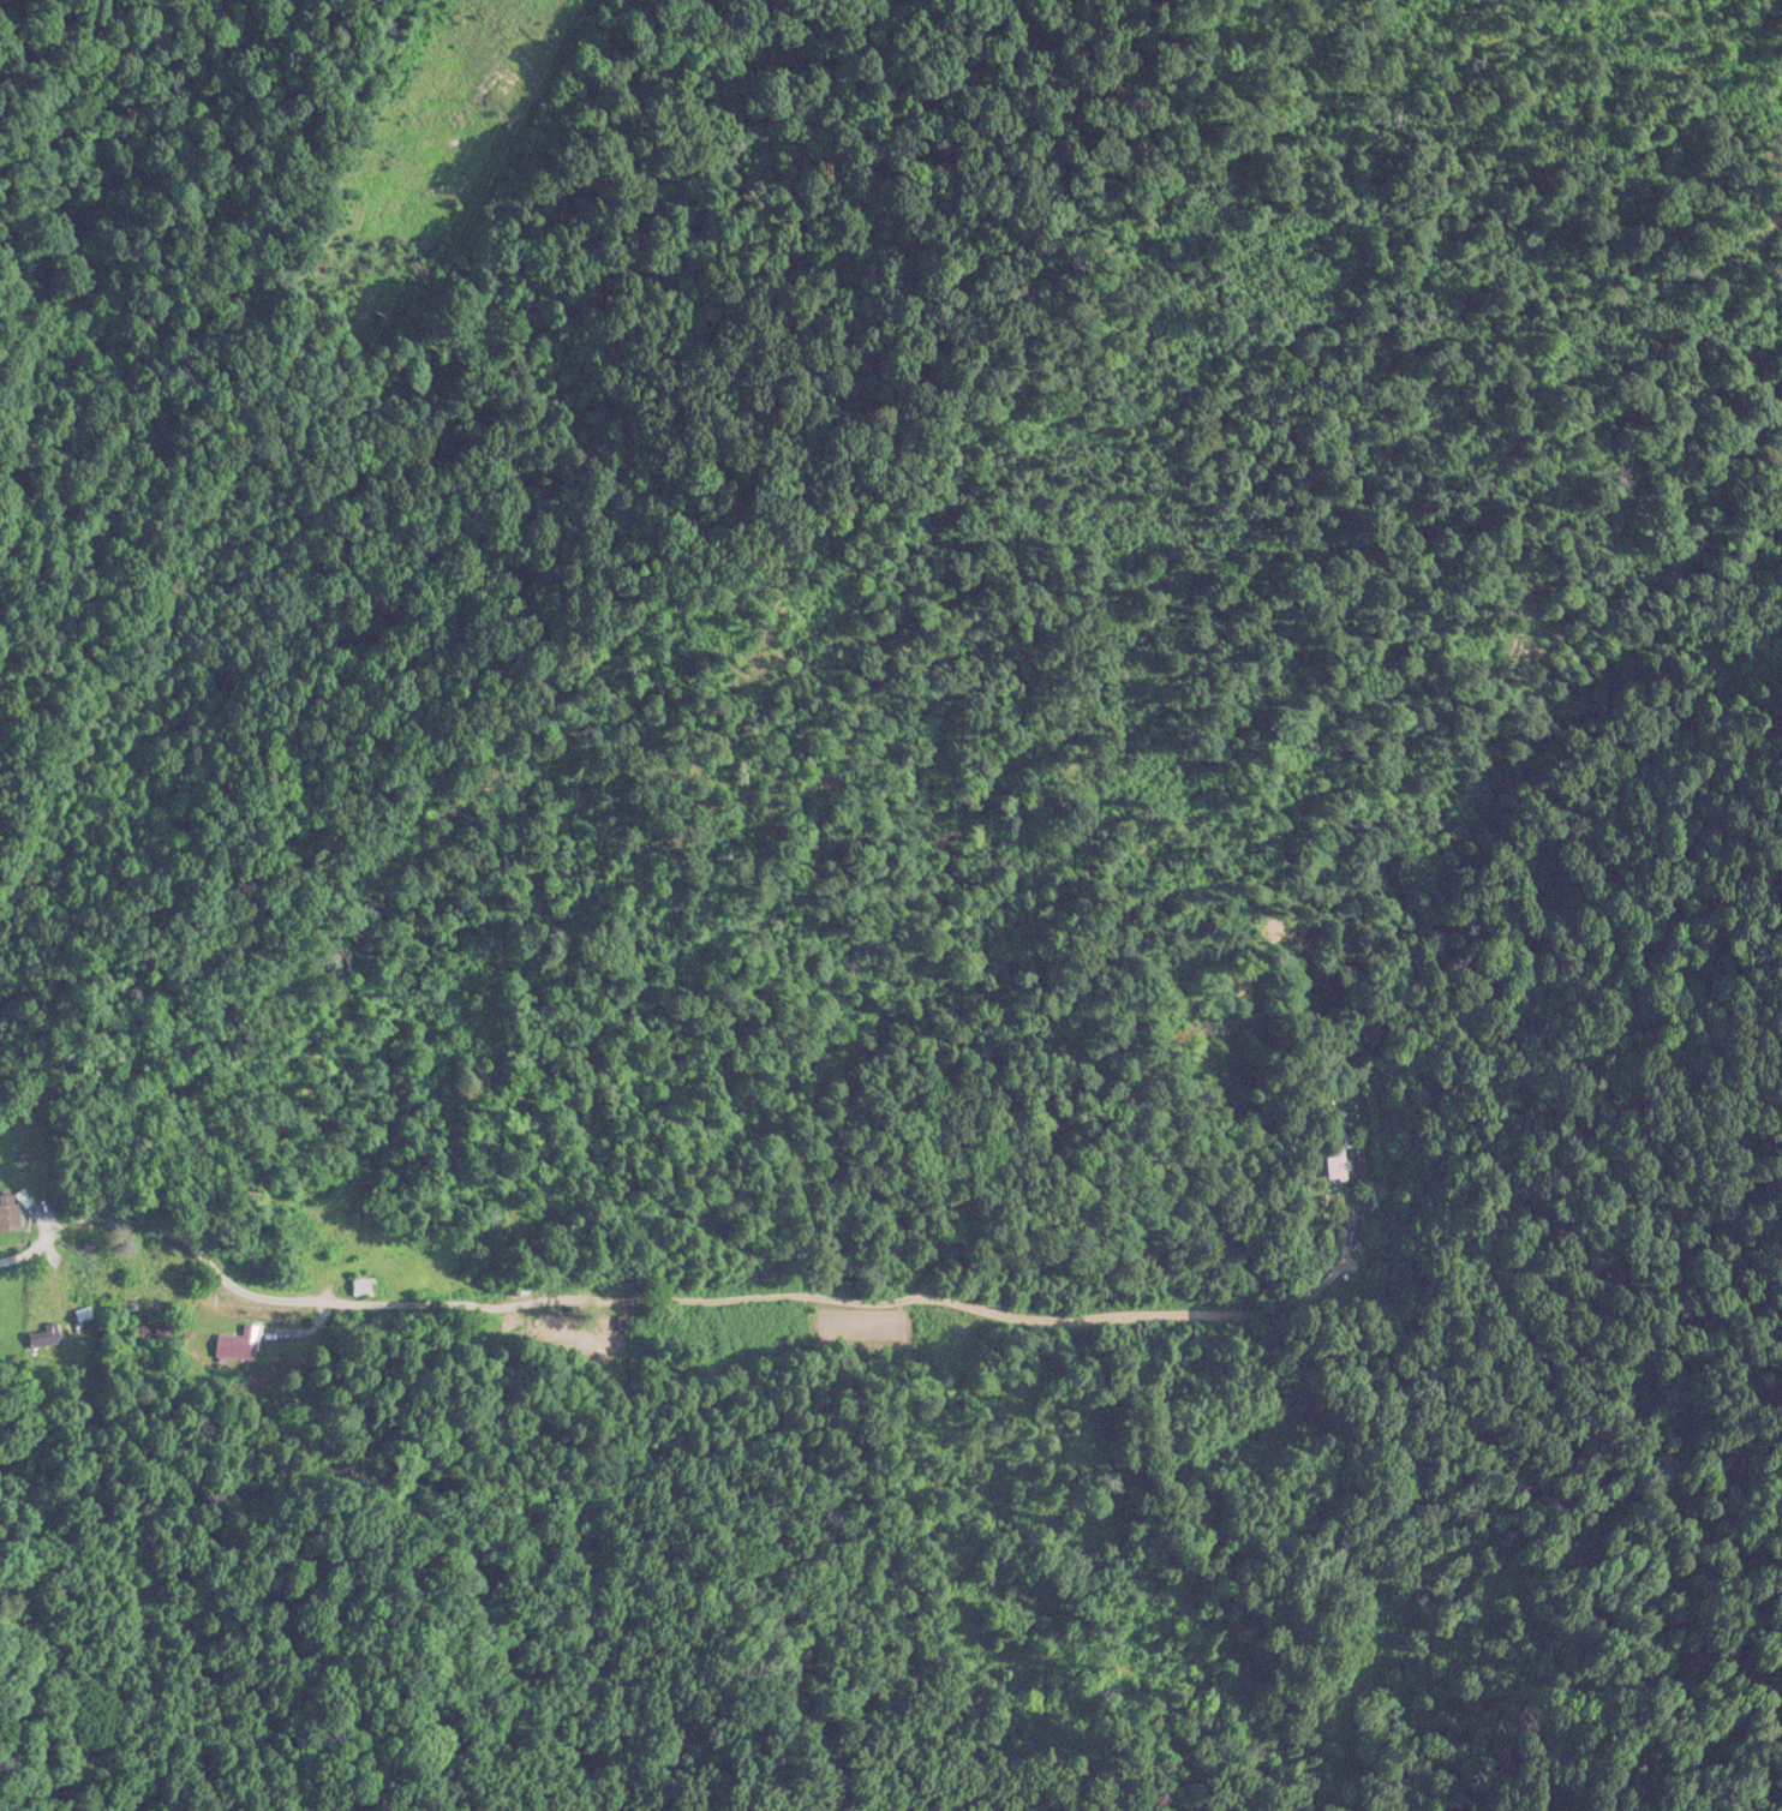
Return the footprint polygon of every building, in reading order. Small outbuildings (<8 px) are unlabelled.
[(1328,1134),(1332,1183),(1345,1182),(1341,1133),(1328,1134)] [(18,1205),(0,1206),(0,1232),(20,1230),(18,1205)] [(374,1281),(353,1281),(353,1296),(374,1296),(374,1281)]
